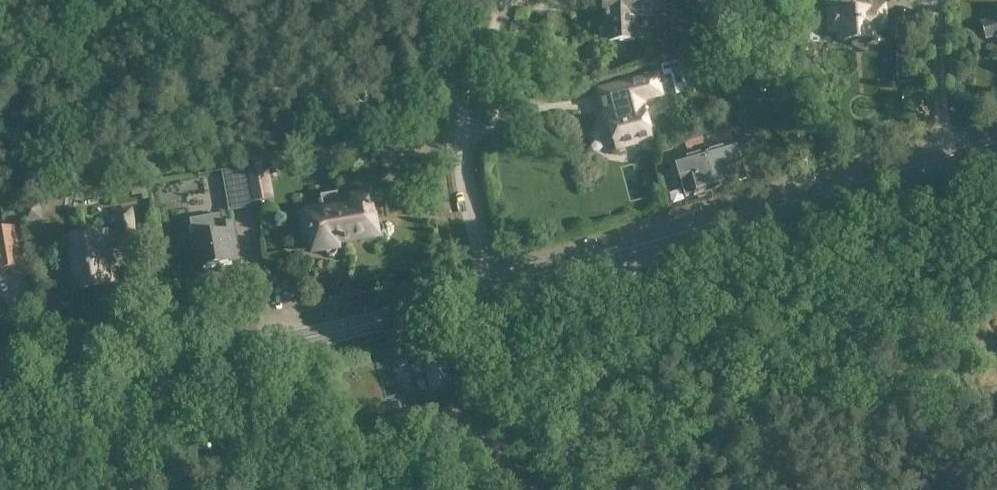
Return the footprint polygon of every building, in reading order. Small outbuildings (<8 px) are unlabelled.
[(652,0),(603,0),(604,15),(609,15),(611,41),(636,40),(635,15),(653,14),(652,0)] [(884,7),(882,7),(881,0),(829,0),(830,30),(842,29),(842,41),(852,40),(852,41),(852,42),(852,43),(853,44),(854,45),(855,46),(856,46),(858,47),(860,46),(862,46),(862,45),(863,44),(864,43),(865,41),(865,39),(874,39),(873,27),(885,26),(884,7)] [(981,22),(986,39),(996,35),(996,18),(981,22)] [(611,89),(601,92),(605,107),(608,118),(609,118),(617,148),(652,139),(642,99),(659,94),(655,78),(611,89)] [(706,115),(696,118),(701,137),(711,134),(706,115)] [(804,131),(789,133),(792,152),(807,150),(804,131)] [(700,137),(683,142),(685,152),(703,147),(700,137)] [(736,144),(706,153),(716,190),(739,184),(738,181),(746,179),(736,144)] [(695,196),(716,190),(706,153),(676,161),(686,196),(694,194),(695,196)] [(253,206),(246,166),(223,171),(230,210),(253,206)] [(255,200),(271,197),(268,182),(252,185),(255,200)] [(375,225),(369,188),(357,190),(354,195),(354,199),(339,201),(346,242),(380,236),(381,235),(382,235),(383,233),(384,232),(384,231),(384,229),(384,228),(384,227),(382,226),(381,225),(380,225),(379,224),(378,224),(375,225)] [(339,201),(337,193),(324,195),(327,213),(303,217),(305,233),(311,232),(314,252),(326,250),(326,252),(326,253),(327,255),(328,255),(329,256),(331,257),(333,257),(334,256),(335,255),(337,254),(337,253),(338,252),(338,251),(338,250),(337,243),(346,242),(339,201)] [(44,220),(41,203),(21,206),(24,224),(44,220)] [(72,272),(75,289),(113,282),(110,264),(114,263),(112,251),(138,247),(131,210),(117,213),(120,231),(66,240),(69,257),(64,258),(67,273),(72,272)] [(191,220),(199,267),(236,261),(231,237),(235,236),(233,222),(221,224),(220,215),(191,220)] [(23,266),(16,228),(0,231),(0,270),(23,266)] [(281,232),(267,234),(271,259),(285,257),(281,232)] [(443,356),(433,359),(428,339),(422,341),(418,325),(388,333),(398,367),(408,364),(406,357),(423,352),(426,361),(424,362),(431,389),(451,384),(443,356)]
